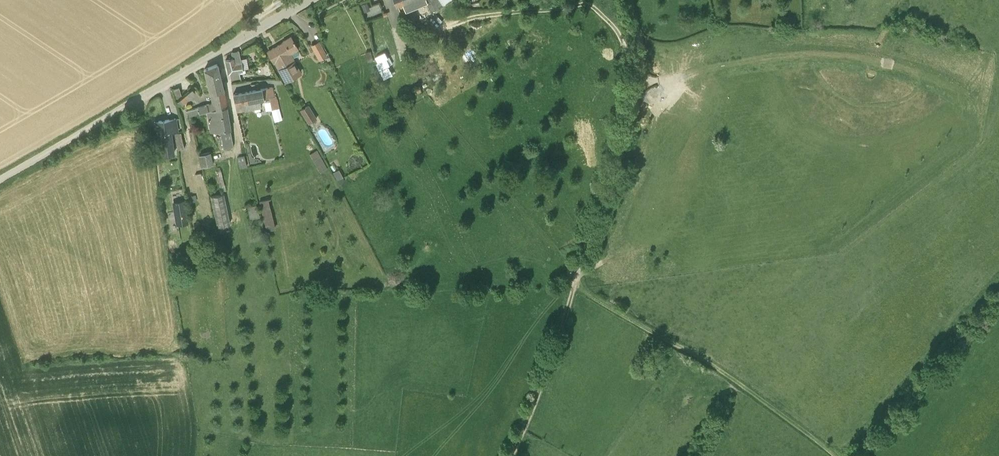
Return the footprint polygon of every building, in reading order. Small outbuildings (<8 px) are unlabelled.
[(450,0),(420,0),(426,13),(444,5),(450,0)] [(365,11),(371,9),(368,1),(362,3),(365,11)] [(268,51),(286,81),(301,72),(290,54),(297,49),(290,36),(283,40),(284,41),(282,43),(268,51)] [(319,61),(327,56),(319,40),(310,45),(319,61)] [(387,59),(387,58),(388,57),(390,57),(393,55),(390,49),(376,56),(378,62),(376,63),(380,70),(381,70),(385,78),(393,74),(389,66),(390,65),(390,64),(387,59)] [(368,62),(374,60),(371,50),(365,52),(368,62)] [(225,60),(227,68),(228,73),(243,70),(241,60),(239,51),(231,52),(232,58),(225,60)] [(207,80),(220,77),(217,63),(204,69),(204,70),(205,70),(207,80)] [(212,92),(223,90),(220,77),(207,80),(210,92),(212,92)] [(236,111),(260,107),(260,100),(269,98),(272,109),(274,121),(281,120),(279,108),(277,95),(274,96),(272,86),(262,88),(261,88),(261,89),(254,90),(253,90),(249,91),(246,91),(242,92),(240,93),(234,94),(233,94),(233,95),(235,103),(236,111)] [(181,96),(179,87),(173,88),(176,98),(181,96)] [(190,89),(177,100),(181,104),(194,93),(190,89)] [(205,110),(226,106),(223,90),(212,92),(210,92),(210,93),(212,100),(214,100),(215,102),(206,104),(188,110),(189,115),(205,110)] [(317,118),(309,105),(300,110),(308,124),(317,118)] [(220,130),(224,148),(233,146),(231,134),(226,106),(205,110),(189,115),(190,119),(207,115),(210,132),(220,130)] [(171,132),(178,131),(176,121),(175,118),(154,121),(157,148),(167,147),(173,146),(171,132)] [(181,132),(174,134),(178,150),(184,148),(181,132)] [(211,151),(199,154),(201,166),(213,164),(211,151)] [(327,168),(318,153),(311,156),(320,172),(327,168)] [(246,167),(244,156),(237,157),(240,168),(246,167)] [(217,226),(230,223),(224,193),(211,196),(217,226)] [(266,228),(276,228),(273,198),(263,199),(266,228)] [(183,200),(173,202),(177,224),(187,222),(183,200)] [(256,204),(247,206),(249,219),(259,217),(256,204)]
